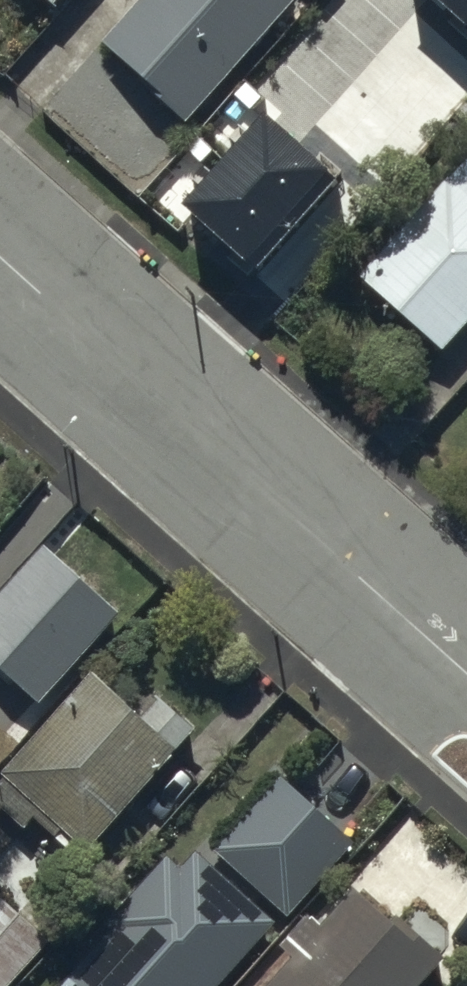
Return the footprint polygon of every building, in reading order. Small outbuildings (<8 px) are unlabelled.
[(102,42),(188,119),(295,0),(140,0),(102,42)] [(466,26),(466,0),(438,0),(466,26)] [(332,176),(266,116),(185,205),(251,266),(332,176)] [(359,298),(444,370),(466,344),(466,174),(359,298)] [(0,591),(0,662),(39,697),(118,609),(43,543),(0,591)] [(0,798),(0,822),(24,843),(33,832),(42,839),(26,859),(45,876),(62,855),(86,875),(198,744),(160,712),(145,729),(95,687),(0,798)] [(283,790),(217,862),(289,928),(355,856),(283,790)] [(274,937),(196,867),(182,883),(168,870),(105,940),(113,947),(78,985),(230,985),(274,937)] [(443,973),(398,930),(388,940),(354,907),(320,943),(304,928),(273,960),(293,978),(285,985),(430,985),(443,973)] [(45,949),(0,909),(0,985),(11,985),(45,949)]
